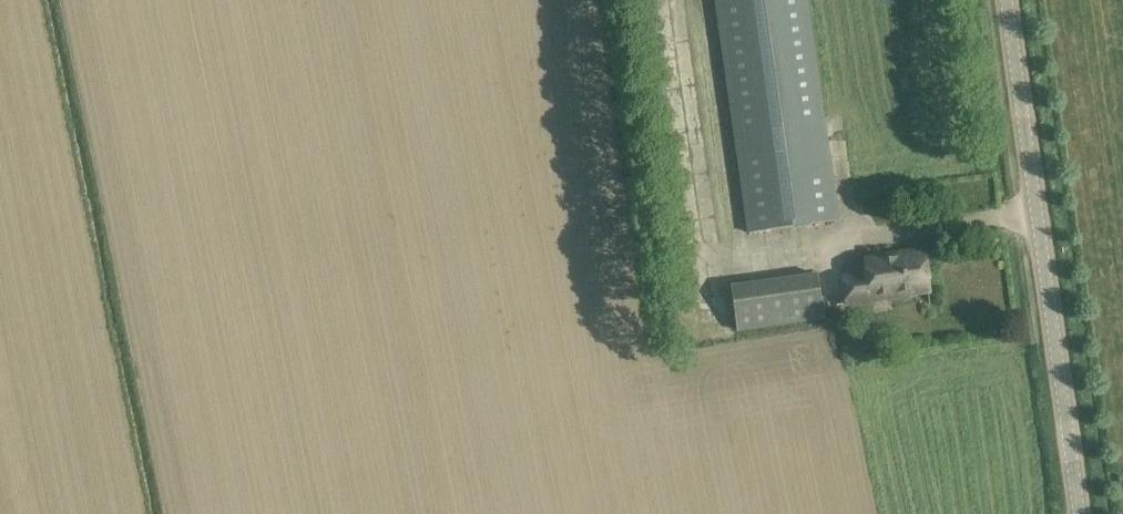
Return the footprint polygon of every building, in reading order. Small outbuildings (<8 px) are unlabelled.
[(807,0),(715,0),(748,234),(838,221),(807,0)] [(928,292),(923,253),(865,261),(867,275),(843,278),(847,306),(873,302),(872,299),(928,292)] [(824,322),(818,277),(731,289),(737,334),(824,322)]
